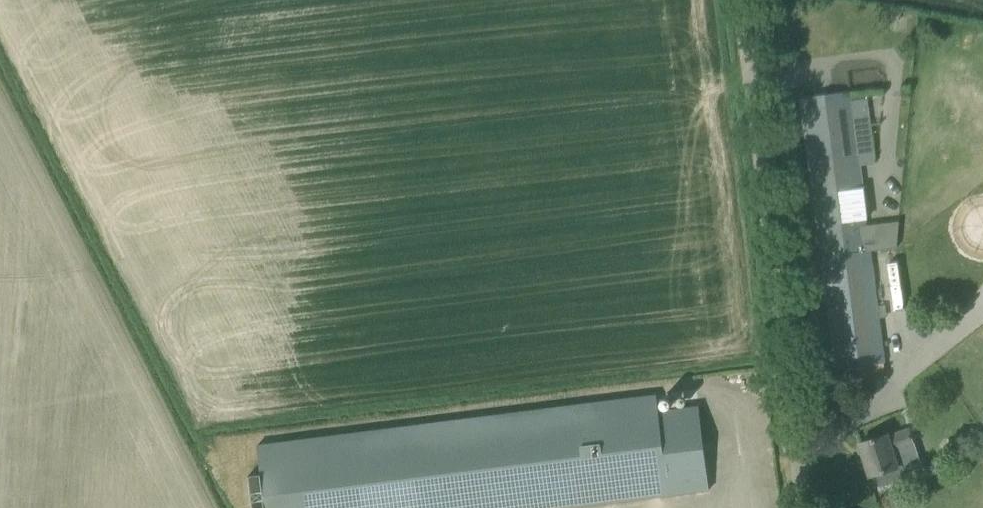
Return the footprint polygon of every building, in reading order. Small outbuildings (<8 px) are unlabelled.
[(876,304),(849,92),(821,96),(801,98),(836,368),(852,366),(884,362),(881,342),(878,318),(887,317),(885,303),(876,304)] [(668,495),(709,489),(698,405),(658,411),(656,394),(655,394),(655,396),(259,446),(259,444),(257,444),(261,473),(249,475),(253,507),(548,507),(668,493),(668,495)] [(869,476),(876,474),(880,486),(907,478),(903,464),(898,466),(893,451),(913,444),(909,429),(888,435),(888,434),(859,443),(869,476)]
